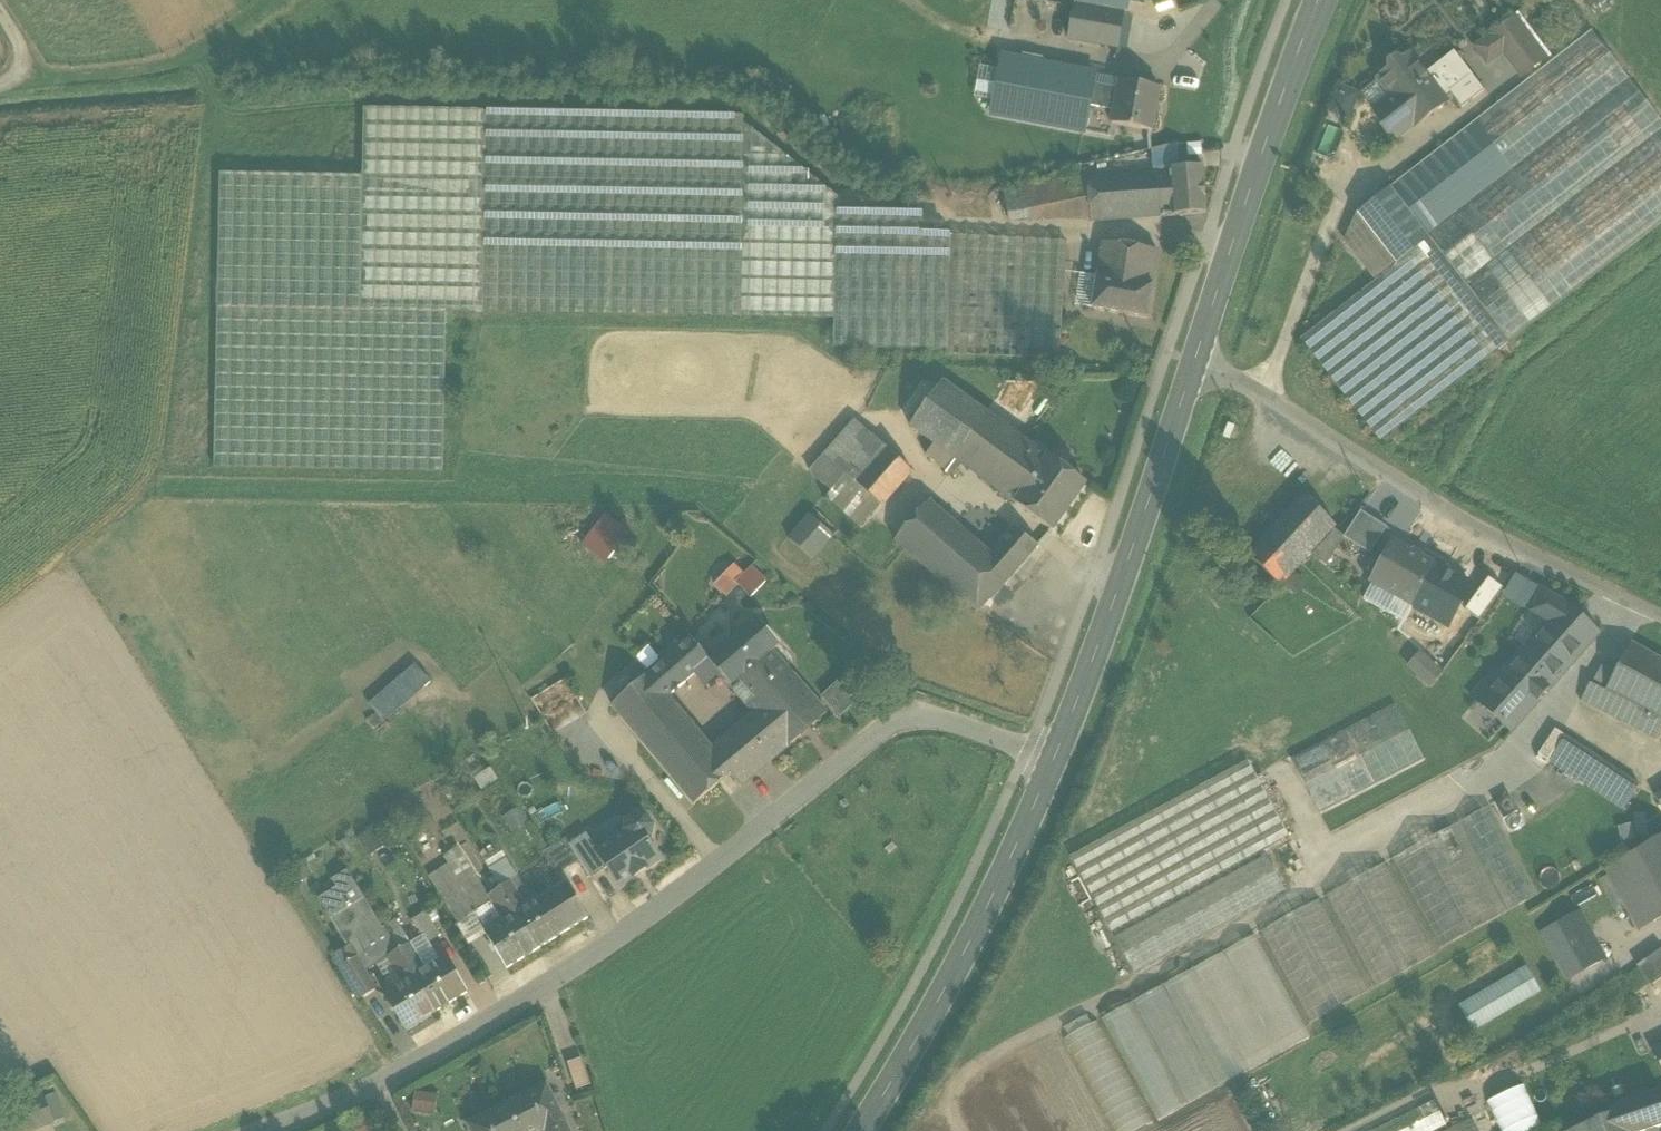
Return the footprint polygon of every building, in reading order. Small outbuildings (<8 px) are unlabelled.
[(1074,8),(1069,40),(1117,49),(1123,16),(1074,8)] [(1545,58),(1515,19),(1494,36),(1504,50),(1524,75),(1545,58)] [(1357,214),(1397,265),(1374,283),(1302,339),(1382,441),(1660,224),(1660,118),(1593,30),(1357,214)] [(1504,50),(1494,36),(1476,49),(1487,63),(1504,50)] [(1483,91),(1453,53),(1425,75),(1445,100),(1452,94),(1463,107),(1483,91)] [(1425,75),(1410,56),(1403,62),(1396,59),(1389,65),(1390,71),(1379,80),(1393,98),(1375,113),(1384,124),(1382,130),(1387,136),(1393,136),(1396,139),(1414,124),(1416,127),(1447,103),(1445,100),(1425,75)] [(1094,77),(1003,59),(993,113),(1083,131),(1088,106),(1092,85),(1094,77)] [(1118,90),(1092,85),(1088,106),(1114,112),(1111,125),(1151,133),(1160,89),(1120,82),(1118,90)] [(744,116),(364,109),(362,177),(220,174),(214,468),(443,472),(446,312),(834,320),(833,348),(946,350),(952,235),(922,234),(923,214),(837,212),(838,199),(744,124),(744,116)] [(1177,145),(1152,152),(1153,171),(1158,171),(1180,170),(1177,145)] [(1180,170),(1158,171),(1161,217),(1206,214),(1203,168),(1180,170)] [(1153,171),(1088,176),(1090,214),(1091,222),(1161,217),(1158,171),(1153,171)] [(1088,176),(1023,189),(1028,215),(1029,221),(1090,214),(1088,176)] [(1023,189),(1004,193),(1010,219),(1028,215),(1023,189)] [(1357,214),(1340,239),(1374,283),(1397,265),(1357,214)] [(1066,241),(952,235),(946,350),(945,356),(1060,358),(1066,241)] [(1157,251),(1102,244),(1098,275),(1152,283),(1157,251)] [(1152,283),(1098,275),(1093,310),(1148,317),(1152,283)] [(1050,459),(942,380),(907,428),(933,447),(953,461),(1014,507),(1050,459)] [(886,449),(855,421),(809,472),(817,479),(838,455),(862,476),(886,449)] [(953,461),(933,447),(926,456),(946,471),(953,461)] [(862,476),(838,455),(817,479),(824,485),(862,519),(867,523),(912,471),(886,449),(862,476)] [(1084,485),(1050,459),(1014,507),(1049,533),(1084,485)] [(856,526),(862,519),(824,485),(818,492),(856,526)] [(1303,496),(1247,556),(1280,587),(1336,527),(1303,496)] [(991,555),(928,502),(894,543),(975,612),(1013,574),(991,555)] [(1387,528),(1360,512),(1345,536),(1344,537),(1370,555),(1387,528)] [(627,532),(604,513),(580,542),(603,562),(627,532)] [(810,518),(789,540),(810,559),(830,537),(810,518)] [(1344,537),(1345,536),(1337,530),(1313,555),(1327,568),(1344,537)] [(1013,531),(991,555),(1013,574),(1036,548),(1013,531)] [(1470,586),(1392,542),(1380,564),(1372,563),(1367,571),(1372,578),(1370,581),(1396,595),(1408,602),(1449,625),(1470,586)] [(729,598),(738,586),(746,575),(732,565),(716,588),(729,598)] [(768,580),(751,568),(746,575),(738,586),(755,598),(768,580)] [(1597,632),(1567,604),(1566,605),(1544,591),(1534,609),(1552,621),(1546,627),(1577,655),(1597,632)] [(1396,595),(1389,607),(1402,614),(1408,602),(1396,595)] [(757,617),(707,659),(710,662),(730,686),(773,651),(780,645),(757,617)] [(1546,627),(1503,675),(1534,703),(1577,655),(1546,627)] [(678,650),(688,642),(677,629),(656,646),(667,659),(678,650)] [(688,642),(678,650),(697,673),(710,662),(707,659),(691,640),(688,642)] [(1607,694),(1634,709),(1660,660),(1631,644),(1617,672),(1608,691),(1607,694)] [(1381,648),(1207,753),(1218,770),(1391,666),(1381,648)] [(667,659),(611,707),(638,739),(676,707),(667,697),(697,673),(678,650),(667,659)] [(826,714),(773,651),(730,686),(759,720),(744,733),(768,762),(826,714)] [(1419,656),(1411,665),(1431,683),(1439,674),(1419,656)] [(1634,709),(1660,723),(1660,720),(1660,660),(1634,709)] [(414,665),(380,694),(384,699),(373,708),(377,713),(384,721),(428,682),(414,665)] [(1603,665),(1594,683),(1608,691),(1617,672),(1603,665)] [(1496,669),(1473,695),(1511,729),(1534,703),(1503,675),(1496,669)] [(847,673),(823,695),(841,715),(865,693),(847,673)] [(567,678),(532,696),(551,731),(585,713),(567,678)] [(1589,681),(1578,699),(1656,742),(1660,733),(1660,724),(1634,709),(1607,694),(1608,691),(1594,683),(1589,681)] [(1419,693),(1291,757),(1321,810),(1446,748),(1419,693)] [(711,749),(676,707),(638,739),(693,804),(728,775),(730,772),(711,749)] [(392,729),(384,721),(377,713),(368,722),(382,738),(392,729)] [(768,762),(744,733),(731,744),(755,773),(768,762)] [(1565,737),(1549,760),(1562,769),(1578,746),(1565,737)] [(731,744),(725,738),(711,749),(730,772),(728,775),(738,787),(755,773),(731,744)] [(1600,760),(1578,746),(1562,769),(1584,783),(1600,760)] [(1472,771),(1454,754),(1439,770),(1458,787),(1472,771)] [(458,767),(465,779),(482,769),(475,757),(458,767)] [(1639,786),(1600,760),(1584,783),(1624,810),(1639,786)] [(1083,850),(1071,857),(1110,932),(1285,835),(1244,761),(1083,850)] [(1526,828),(1510,796),(1495,804),(1510,836),(1526,828)] [(1489,807),(1451,827),(1500,916),(1538,895),(1489,807)] [(503,820),(512,835),(530,824),(521,809),(503,820)] [(607,868),(620,887),(659,860),(646,839),(649,836),(651,827),(646,819),(637,816),(628,822),(625,832),(597,851),(596,852),(607,868)] [(1451,827),(1391,860),(1439,949),(1500,916),(1451,827)] [(359,840),(370,858),(389,847),(378,828),(359,840)] [(586,834),(569,845),(579,861),(590,880),(607,868),(596,852),(597,851),(586,834)] [(1073,834),(1064,843),(1071,857),(1083,850),(1073,834)] [(1633,853),(1660,905),(1660,838),(1633,853)] [(566,839),(543,853),(556,875),(579,861),(569,845),(566,839)] [(429,877),(440,894),(458,882),(473,872),(458,849),(444,858),(448,865),(429,877)] [(1633,853),(1606,870),(1609,876),(1627,908),(1639,931),(1660,919),(1660,905),(1633,853)] [(1264,854),(1113,938),(1133,976),(1285,892),(1264,854)] [(1436,954),(1388,864),(1327,897),(1375,987),(1436,954)] [(512,867),(493,879),(500,889),(510,883),(518,878),(512,867)] [(479,912),(492,903),(489,896),(473,872),(458,882),(479,912)] [(388,958),(399,951),(385,928),(381,930),(347,873),(334,881),(338,889),(327,896),(339,915),(336,917),(363,960),(369,956),(389,959),(388,958)] [(1627,908),(1609,876),(1598,882),(1616,914),(1627,908)] [(479,912),(458,882),(440,894),(439,894),(459,924),(479,912)] [(565,933),(544,897),(526,908),(510,883),(500,889),(537,950),(565,933)] [(544,897),(565,933),(586,920),(565,885),(544,897)] [(537,950),(500,889),(489,896),(492,903),(504,923),(486,934),(486,936),(507,969),(537,950)] [(376,965),(393,991),(404,984),(389,959),(369,956),(363,960),(336,917),(339,915),(327,896),(319,900),(350,949),(356,959),(364,973),(376,965)] [(1369,991),(1321,901),(1260,933),(1261,936),(1308,1023),(1369,991)] [(504,923),(492,903),(479,912),(459,924),(457,926),(469,945),(486,936),(486,934),(504,923)] [(427,912),(413,921),(423,936),(427,943),(441,935),(427,912)] [(1580,914),(1542,935),(1568,982),(1605,961),(1580,914)] [(385,928),(399,951),(410,944),(396,921),(385,928)] [(439,962),(427,943),(423,936),(410,944),(426,969),(439,962)] [(1017,1055),(1057,1130),(1136,1130),(1313,1033),(1308,1023),(1261,936),(1065,1045),(1058,1033),(1017,1055)] [(415,977),(426,969),(410,944),(399,951),(415,977)] [(350,949),(335,959),(340,968),(356,959),(350,949)] [(1636,967),(1639,971),(1649,984),(1651,988),(1660,981),(1660,950),(1636,967)] [(388,958),(389,959),(404,984),(415,977),(399,951),(388,958)] [(426,969),(415,977),(437,1012),(467,993),(445,958),(439,962),(426,969)] [(364,973),(356,959),(340,968),(360,1001),(375,991),(364,973)] [(1639,971),(1625,981),(1634,994),(1649,984),(1639,971)] [(1527,972),(1461,1010),(1472,1030),(1539,992),(1527,972)] [(415,977),(404,984),(393,991),(385,996),(406,1030),(437,1012),(415,977)] [(1651,1052),(1660,1071),(1660,1047),(1651,1052)] [(582,1061),(568,1065),(576,1091),(591,1086),(582,1061)] [(7,1095),(20,1130),(26,1130),(51,1122),(37,1084),(7,1095)] [(507,1105),(520,1130),(570,1130),(546,1085),(507,1105)] [(1486,1102),(1499,1130),(1532,1130),(1542,1127),(1524,1086),(1486,1102)] [(1614,1108),(1616,1112),(1617,1112),(1626,1130),(1650,1130),(1660,1127),(1660,1093),(1660,1090),(1614,1108)] [(1153,1130),(1244,1130),(1223,1092),(1153,1130)] [(431,1097),(416,1095),(413,1112),(429,1114),(431,1097)] [(1433,1102),(1416,1111),(1426,1130),(1441,1130),(1446,1129),(1445,1126),(1448,1125),(1447,1122),(1443,1123),(1433,1102)] [(467,1125),(470,1130),(520,1130),(507,1105),(467,1125)] [(1374,1130),(1426,1130),(1416,1111),(1374,1130)] [(1574,1130),(1626,1130),(1617,1112),(1616,1112),(1574,1130)] [(1451,1130),(1476,1130),(1471,1121),(1451,1130)]
